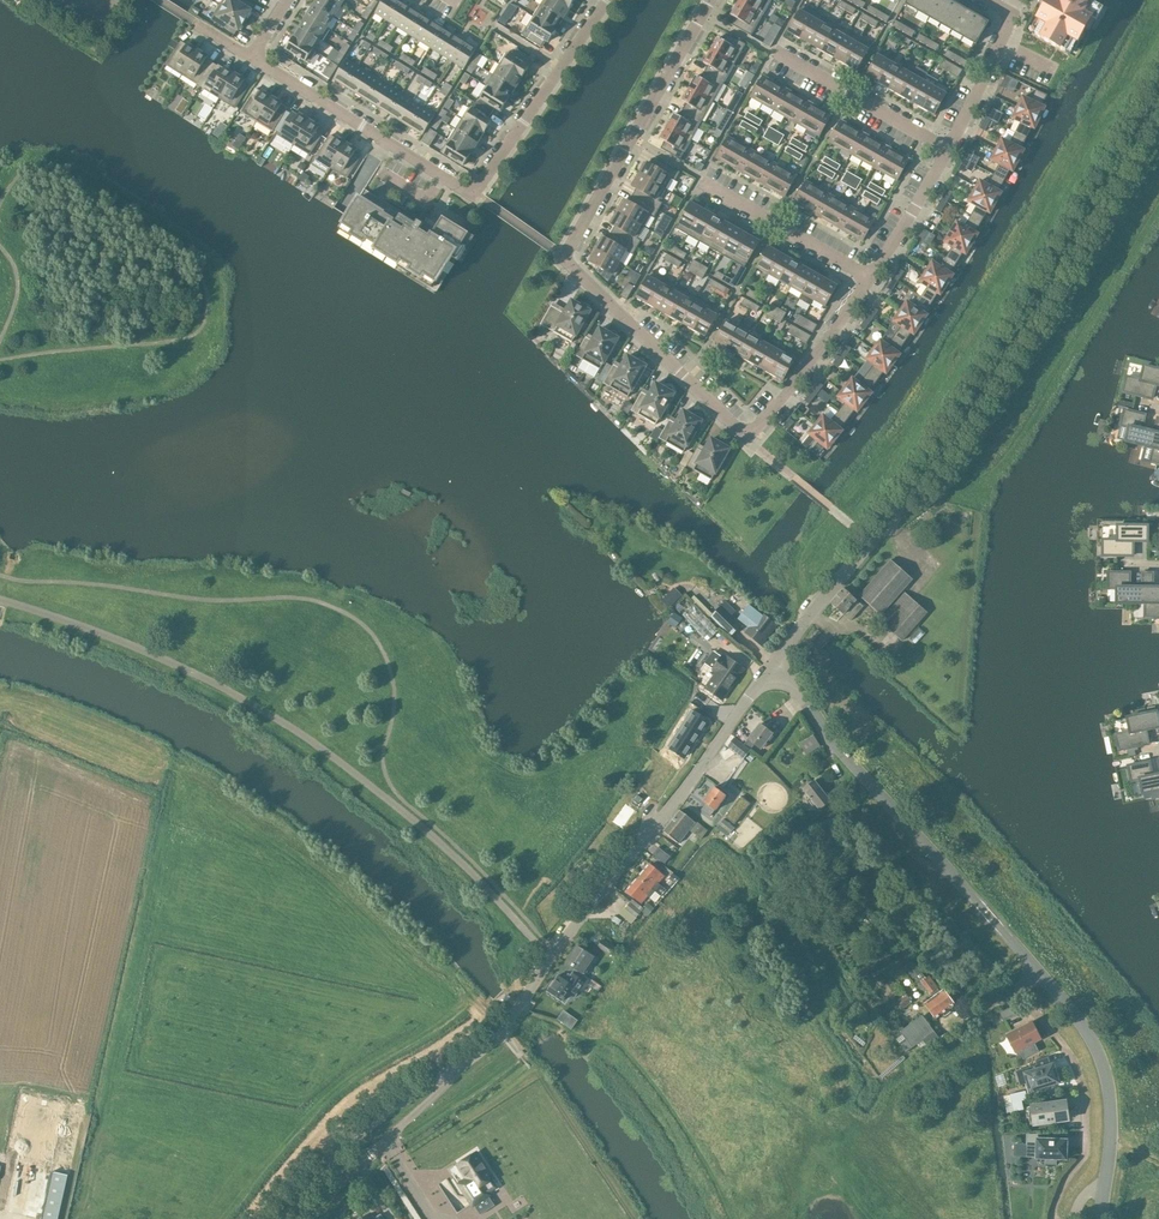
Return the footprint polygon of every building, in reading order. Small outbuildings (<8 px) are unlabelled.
[(245,0),(223,0),(220,5),(245,20),(251,10),(249,9),(252,5),(245,0)] [(331,0),(317,0),(314,5),(333,17),(340,6),(331,0)] [(367,8),(372,11),(376,4),(377,2),(374,0),(372,0),(371,1),(367,8)] [(398,0),(383,0),(375,13),(386,19),(398,0)] [(409,7),(398,0),(386,19),(397,26),(409,7)] [(556,0),(543,0),(539,5),(562,19),(569,8),(556,0)] [(569,8),(574,0),(556,0),(569,8)] [(738,2),(762,16),(771,0),(739,0),(738,2)] [(862,9),(865,3),(860,0),(858,0),(855,5),(862,9)] [(906,4),(918,11),(924,0),(908,0),(906,4)] [(918,11),(929,17),(939,0),(924,0),(918,11)] [(952,2),(949,1),(949,0),(948,0),(947,0),(939,0),(929,17),(941,24),(953,3),(952,2)] [(1036,20),(1041,23),(1034,35),(1065,52),(1072,40),(1077,43),(1084,31),(1088,34),(1095,22),(1103,9),(1087,0),(1082,0),(1080,4),(1077,3),(1078,0),(1048,0),(1036,20)] [(848,5),(840,1),(837,6),(845,10),(848,5)] [(762,16),(738,2),(734,9),(733,9),(731,14),(731,15),(735,17),(731,24),(751,35),(762,16)] [(964,9),(953,3),(941,24),(952,30),(964,9)] [(245,20),(220,5),(211,19),(234,34),(237,29),(238,30),(245,20)] [(333,17),(314,5),(307,16),(329,29),(326,27),(333,17)] [(562,19),(539,5),(532,16),(555,30),(562,19)] [(814,12),(802,5),(788,31),(799,37),(799,38),(814,12)] [(853,14),(856,9),(848,5),(845,10),(853,14)] [(876,9),(869,5),(866,11),(873,15),(876,9)] [(420,14),(409,7),(397,26),(408,33),(420,14)] [(367,8),(362,16),(366,19),(372,11),(367,8)] [(882,13),(876,9),(873,15),(879,18),(882,13)] [(975,15),(974,15),(971,14),(972,13),(971,13),(970,13),(964,9),(952,30),(963,37),(975,15)] [(825,18),(814,12),(799,38),(800,39),(800,38),(811,44),(825,18)] [(871,18),(863,13),(860,19),(867,23),(871,18)] [(879,18),(886,22),(889,17),(882,13),(879,18)] [(431,21),(420,14),(408,33),(419,40),(431,21)] [(503,15),(498,21),(505,25),(509,19),(503,15)] [(975,43),(976,40),(978,41),(983,33),(981,32),(987,22),(975,16),(975,15),(963,37),(975,43)] [(329,29),(307,16),(300,26),(322,40),(329,29)] [(555,30),(532,16),(525,28),(530,31),(526,38),(540,47),(545,40),(548,42),(555,30)] [(779,18),(775,24),(781,28),(785,22),(779,18)] [(837,25),(825,18),(811,44),(821,50),(821,51),(822,51),(837,25)] [(867,23),(875,27),(878,22),(871,18),(867,23)] [(901,24),(895,20),(891,25),(898,29),(901,24)] [(364,24),(359,21),(353,30),(358,33),(364,24)] [(442,28),(431,21),(419,40),(430,47),(442,28)] [(908,27),(901,24),(898,29),(905,33),(908,27)] [(775,25),(770,32),(777,36),(781,28),(775,25)] [(848,31),(837,25),(822,51),(833,57),(848,31)] [(322,40),(300,26),(293,37),(316,51),(313,49),(319,39),(322,41),(322,40)] [(915,31),(908,27),(905,33),(912,37),(915,31)] [(454,35),(442,28),(430,47),(441,54),(454,35)] [(358,33),(353,30),(348,38),(353,41),(358,33)] [(859,37),(848,31),(833,57),(844,63),(844,64),(859,37)] [(903,36),(896,32),(893,37),(900,42),(903,36)] [(376,37),(369,33),(366,37),(373,41),(376,37)] [(746,44),(726,33),(722,40),(718,37),(717,38),(714,43),(711,50),(735,64),(746,44)] [(925,37),(919,34),(915,39),(922,43),(925,37)] [(465,42),(454,35),(441,54),(453,61),(465,42)] [(900,42),(908,46),(911,41),(903,36),(900,42)] [(316,51),(293,37),(286,49),(308,63),(316,51)] [(844,64),(845,64),(856,70),(871,44),(859,37),(844,64)] [(932,41),(925,37),(922,43),(929,47),(932,41)] [(387,44),(380,40),(377,44),(384,48),(387,44)] [(371,45),(364,41),(361,45),(368,49),(371,45)] [(929,47),(936,50),(939,45),(932,41),(929,47)] [(464,68),(476,49),(465,42),(453,61),(464,68)] [(186,46),(181,43),(167,66),(183,75),(198,49),(197,50),(187,44),(186,46)] [(350,46),(345,43),(340,52),(344,55),(350,46)] [(393,48),(387,44),(384,48),(390,52),(393,48)] [(926,49),(918,45),(915,50),(923,54),(926,49)] [(382,52),(375,48),(372,52),(379,56),(382,52)] [(528,66),(525,64),(530,57),(515,48),(511,55),(506,52),(499,63),(521,77),(528,66)] [(198,49),(183,75),(198,85),(212,61),(207,58),(208,57),(198,51),(198,49)] [(930,59),(933,53),(926,49),(923,54),(930,59)] [(735,64),(711,50),(707,57),(706,56),(704,62),(703,63),(708,65),(704,71),(724,83),(735,64)] [(954,53),(947,50),(944,55),(950,59),(954,53)] [(344,55),(340,52),(334,60),(339,63),(344,55)] [(388,56),(382,52),(379,56),(385,60),(388,56)] [(409,57),(402,53),(399,58),(406,62),(409,57)] [(482,56),(477,53),(472,62),(477,65),(482,56)] [(960,57),(954,53),(950,59),(957,63),(960,57)] [(889,61),(877,55),(866,75),(877,82),(876,82),(877,83),(889,61)] [(415,61),(409,57),(406,62),(412,66),(415,61)] [(957,63),(964,67),(967,61),(960,57),(957,63)] [(357,66),(346,59),(334,79),(345,86),(357,66)] [(948,62),(943,59),(938,66),(944,70),(948,62)] [(338,65),(330,61),(322,74),(329,78),(338,65)] [(404,65),(397,61),(394,66),(401,70),(404,65)] [(900,68),(889,61),(877,83),(878,83),(878,82),(888,89),(900,68)] [(477,65),(472,62),(466,71),(471,74),(477,65)] [(944,70),(958,77),(962,70),(948,62),(944,70)] [(521,77),(499,63),(492,74),(514,88),(521,77)] [(224,69),(218,65),(204,88),(219,98),(235,72),(234,73),(225,67),(224,69)] [(410,69),(404,65),(401,70),(407,74),(410,69)] [(368,73),(357,66),(345,86),(356,93),(368,73)] [(752,66),(749,71),(754,74),(757,69),(752,66)] [(431,71),(424,67),(421,72),(428,76),(431,71)] [(912,74),(900,68),(888,89),(899,95),(912,74)] [(437,75),(431,71),(428,76),(434,80),(437,75)] [(724,83),(704,71),(700,78),(696,76),(692,81),(693,81),(689,88),(713,102),(724,83)] [(236,72),(235,72),(219,98),(235,108),(249,85),(244,81),(245,80),(235,73),(236,72)] [(379,80),(368,73),(356,93),(367,99),(379,80)] [(470,76),(465,73),(460,81),(464,84),(470,76)] [(514,88),(492,74),(485,85),(507,99),(514,88)] [(923,81),(912,74),(899,95),(900,96),(900,95),(911,101),(923,81)] [(426,79),(419,75),(416,80),(423,84),(426,79)] [(1011,78),(1005,75),(1000,86),(1006,88),(1011,78)] [(774,83),(762,76),(750,97),(762,103),(774,83)] [(432,83),(426,79),(423,84),(429,88),(432,83)] [(390,87),(379,80),(367,99),(378,106),(390,87)] [(934,87),(923,81),(911,101),(922,107),(921,108),(922,108),(934,87)] [(446,96),(452,87),(446,83),(440,92),(446,96)] [(785,89),(785,88),(785,89),(774,83),(762,103),(773,110),(785,89)] [(478,97),(474,102),(491,113),(495,107),(500,111),(507,99),(485,85),(478,97)] [(401,94),(390,87),(378,106),(389,113),(401,94)] [(922,108),(923,109),(923,108),(934,114),(946,94),(934,87),(922,108)] [(261,92),(255,88),(241,111),(256,121),(273,96),(272,95),(272,96),(262,90),(261,92)] [(713,102),(689,88),(685,95),(684,94),(682,100),(682,101),(686,103),(682,110),(702,121),(713,102)] [(796,95),(786,89),(785,89),(773,110),(785,116),(796,95)] [(1047,95),(1035,89),(1030,100),(1022,97),(1017,107),(1039,118),(1044,107),(1042,106),(1047,95)] [(412,101),(401,94),(389,113),(400,120),(412,101)] [(808,101),(807,101),(807,102),(796,95),(785,116),(796,123),(808,101)] [(273,96),(256,121),(272,131),(286,108),(281,104),(282,103),(272,97),(273,96)] [(454,101),(449,98),(444,107),(449,110),(454,101)] [(423,108),(412,101),(400,120),(411,127),(423,108)] [(474,102),(472,101),(469,106),(461,118),(484,132),(491,120),(488,119),(491,113),(474,102)] [(819,108),(808,102),(809,102),(808,101),(796,123),(807,129),(819,108)] [(730,103),(726,110),(733,113),(736,107),(730,103)] [(995,110),(990,107),(985,117),(990,120),(995,110)] [(1039,118),(1017,107),(1012,118),(1020,122),(1015,132),(1026,138),(1031,127),(1034,129),(1039,118)] [(434,115),(423,108),(411,127),(422,134),(434,115)] [(831,115),(819,108),(807,129),(819,136),(831,115)] [(447,112),(442,109),(437,118),(442,121),(447,112)] [(702,121),(682,110),(679,116),(674,114),(670,119),(671,120),(667,126),(691,140),(702,121)] [(298,115),(292,112),(278,135),(294,144),(310,119),(309,119),(309,120),(299,114),(298,115)] [(755,116),(747,112),(744,117),(752,122),(755,116)] [(759,126),(762,121),(755,116),(752,122),(759,126)] [(990,120),(985,117),(980,128),(985,131),(990,120)] [(442,121),(437,118),(431,127),(436,130),(442,121)] [(484,132),(461,118),(454,129),(477,143),(484,132)] [(310,119),(294,144),(309,154),(324,131),(318,128),(319,126),(309,120),(310,119)] [(852,127),(840,120),(828,141),(840,148),(852,127)] [(750,125),(742,121),(739,126),(747,130),(750,125)] [(754,134),(757,129),(750,125),(747,130),(754,134)] [(691,140),(667,126),(663,133),(663,132),(660,138),(660,139),(664,141),(660,148),(680,159),(691,140)] [(776,131),(769,127),(766,132),(773,136),(776,131)] [(863,133),(862,133),(852,127),(840,148),(851,154),(863,133)] [(429,146),(437,133),(430,129),(422,142),(429,146)] [(477,143),(454,129),(448,140),(470,154),(477,143)] [(717,130),(713,136),(718,139),(722,133),(717,130)] [(781,140),(784,135),(776,131),(773,136),(781,140)] [(773,136),(766,132),(763,137),(770,141),(773,136)] [(1026,138),(1015,132),(1009,143),(1001,139),(996,149),(1018,161),(1023,150),(1021,149),(1026,138)] [(874,140),(864,134),(864,133),(863,133),(851,154),(862,161),(874,140)] [(335,138),(330,135),(315,158),(331,168),(347,142),(346,143),(336,137),(335,138)] [(739,143),(728,136),(716,157),(728,164),(739,143)] [(781,140),(773,136),(770,141),(778,146),(781,140)] [(800,142),(792,138),(789,143),(797,147),(800,142)] [(470,154),(448,140),(440,151),(463,165),(470,154)] [(886,146),(885,145),(885,146),(874,140),(862,161),(874,167),(886,146)] [(347,142),(331,168),(346,178),(361,155),(355,151),(356,149),(346,143),(347,142)] [(797,147),(804,152),(807,146),(800,142),(797,147)] [(751,149),(739,143),(728,164),(738,170),(739,171),(751,149)] [(795,151),(787,146),(784,152),(792,156),(795,151)] [(897,153),(886,147),(886,146),(874,167),(885,174),(897,153)] [(974,151),(969,148),(964,158),(969,161),(974,151)] [(762,156),(751,149),(739,171),(750,177),(762,156)] [(1018,161),(996,149),(991,160),(998,164),(993,174),(1004,180),(1010,170),(1012,171),(1018,161)] [(792,156),(799,160),(802,155),(795,151),(792,156)] [(897,180),(908,159),(897,153),(885,174),(897,180)] [(773,162),(762,156),(750,177),(761,183),(760,183),(761,184),(773,162)] [(832,161),(825,156),(822,162),(829,166),(832,161)] [(672,177),(675,180),(680,172),(654,157),(650,164),(647,162),(643,168),(641,167),(638,173),(665,189),(672,177)] [(969,161),(964,158),(958,169),(963,172),(969,161)] [(837,170),(840,165),(832,161),(829,166),(837,170)] [(784,169),(773,162),(761,184),(762,184),(762,183),(773,190),(784,169)] [(828,169),(820,165),(817,170),(825,175),(828,169)] [(773,190),(784,196),(796,175),(784,169),(773,190)] [(835,174),(828,169),(825,175),(832,179),(835,174)] [(854,175),(846,171),(843,176),(851,180),(854,175)] [(303,173),(299,179),(305,183),(309,177),(303,173)] [(665,189),(638,173),(634,180),(636,181),(633,187),(636,189),(632,195),(658,210),(662,203),(659,201),(665,189)] [(1004,180),(993,174),(987,185),(979,180),(974,191),(995,203),(1001,192),(998,191),(1004,180)] [(859,185),(862,180),(854,175),(851,180),(859,185)] [(851,180),(843,176),(840,181),(848,186),(851,180)] [(859,185),(851,180),(848,186),(856,190),(859,185)] [(817,187),(806,181),(794,202),(805,208),(817,187)] [(878,186),(870,182),(867,187),(874,192),(878,186)] [(874,192),(882,196),(885,191),(878,186),(874,192)] [(828,194),(817,187),(805,208),(816,214),(816,215),(828,194)] [(952,192),(947,189),(941,199),(946,202),(952,192)] [(873,195),(865,191),(862,196),(870,200),(873,195)] [(995,203),(974,191),(968,201),(976,205),(970,216),(981,222),(987,212),(989,213),(995,203)] [(840,200),(828,194),(816,215),(817,215),(828,221),(840,200)] [(658,210),(632,195),(628,202),(625,200),(622,206),(620,205),(616,211),(644,227),(650,215),(654,217),(658,210)] [(870,200),(877,205),(880,199),(873,195),(870,200)] [(353,205),(337,231),(337,232),(435,294),(456,260),(458,261),(458,260),(462,263),(477,239),(469,234),(469,233),(458,227),(460,224),(452,219),(451,222),(443,217),(435,228),(420,219),(416,225),(397,213),(394,219),(359,197),(353,205)] [(946,202),(941,199),(935,209),(940,212),(946,202)] [(851,207),(840,200),(828,221),(839,227),(838,228),(839,228),(851,207)] [(702,208),(701,208),(690,202),(676,228),(687,235),(702,208)] [(862,213),(851,207),(839,228),(840,228),(850,234),(862,213)] [(713,215),(703,209),(702,208),(687,235),(699,241),(713,215)] [(644,227),(616,211),(613,217),(615,218),(611,224),(614,226),(611,233),(637,247),(641,240),(637,238),(644,227)] [(874,220),(862,213),(850,234),(862,241),(874,220)] [(725,221),(724,221),(713,215),(699,241),(710,248),(725,221)] [(981,222),(970,216),(964,226),(956,221),(950,231),(971,244),(977,234),(975,233),(981,222)] [(736,228),(725,222),(725,221),(710,248),(721,254),(736,228)] [(658,226),(654,233),(662,237),(666,230),(658,226)] [(747,234),(736,228),(721,254),(732,260),(747,234)] [(929,232),(923,229),(918,239),(923,242),(929,232)] [(971,244),(950,231),(944,242),(952,246),(946,256),(957,263),(963,253),(965,254),(971,244)] [(598,242),(595,248),(623,264),(626,266),(637,247),(611,233),(607,239),(604,237),(600,243),(598,242)] [(744,267),(759,241),(748,235),(748,234),(747,234),(732,260),(744,267)] [(923,242),(918,239),(911,249),(916,252),(923,242)] [(679,249),(671,245),(668,250),(676,255),(679,249)] [(648,246),(645,252),(651,255),(654,249),(648,246)] [(780,253),(780,252),(779,253),(768,246),(756,267),(768,274),(780,253)] [(623,264),(595,248),(591,255),(593,256),(590,262),(598,267),(595,272),(607,284),(612,275),(615,276),(623,264)] [(683,259),(687,254),(679,249),(676,255),(683,259)] [(674,258),(667,253),(663,259),(671,263),(674,258)] [(791,259),(780,253),(781,253),(780,253),(768,274),(779,280),(791,259)] [(957,263),(946,256),(939,266),(932,262),(926,272),(946,285),(953,275),(950,273),(957,263)] [(679,267),(682,262),(674,258),(671,263),(679,267)] [(701,264),(693,259),(690,265),(698,269),(701,264)] [(803,265),(802,265),(802,266),(791,259),(779,280),(791,287),(803,265)] [(705,273),(708,268),(701,264),(698,269),(705,273)] [(698,269),(690,265),(687,270),(695,274),(698,269)] [(814,272),(803,266),(803,265),(791,287),(802,293),(814,272)] [(904,271),(899,268),(893,278),(898,281),(904,271)] [(705,273),(698,269),(695,274),(702,279),(705,273)] [(663,278),(651,271),(636,297),(647,303),(647,304),(648,304),(663,278)] [(724,275),(716,271),(713,276),(721,280),(724,275)] [(814,272),(802,293),(799,298),(810,305),(813,300),(825,278),(824,278),(814,272)] [(946,285),(926,272),(919,282),(927,286),(920,296),(931,303),(937,293),(940,295),(946,285)] [(721,280),(729,285),(732,279),(724,275),(721,280)] [(674,284),(663,278),(648,304),(659,310),(674,284)] [(813,300),(825,306),(837,285),(825,279),(826,279),(825,278),(813,300)] [(898,281),(893,278),(886,288),(891,291),(898,281)] [(719,283),(712,279),(709,284),(716,289),(719,283)] [(619,296),(626,300),(634,286),(627,283),(619,296)] [(727,288),(719,283),(716,289),(724,293),(727,288)] [(685,290),(674,284),(659,310),(670,316),(670,317),(685,290)] [(757,294),(749,289),(746,295),(754,299),(757,294)] [(696,297),(685,290),(670,317),(671,317),(682,323),(696,297)] [(764,298),(757,294),(754,299),(761,303),(764,298)] [(931,303),(920,296),(914,306),(906,301),(900,311),(920,325),(927,315),(924,313),(931,303)] [(708,303),(696,297),(682,323),(692,329),(693,330),(708,303)] [(752,302),(744,298),(741,303),(749,307),(752,302)] [(580,306),(571,300),(564,313),(551,305),(540,324),(572,342),(589,311),(589,310),(589,309),(589,308),(589,307),(589,306),(588,305),(587,304),(586,303),(585,303),(584,303),(583,303),(583,304),(582,304),(581,304),(581,305),(580,306)] [(749,307),(756,312),(760,306),(752,302),(749,307)] [(693,330),(693,329),(705,336),(719,310),(708,303),(693,330)] [(778,308),(771,304),(768,309),(775,313),(778,308)] [(878,310),(873,307),(867,316),(871,320),(878,310)] [(783,318),(786,312),(778,308),(775,313),(783,318)] [(775,313),(768,309),(765,314),(772,319),(775,313)] [(920,325),(900,311),(893,321),(900,326),(894,335),(904,343),(911,333),(913,335),(920,325)] [(783,318),(775,313),(772,319),(780,323),(783,318)] [(803,317),(798,314),(793,321),(799,325),(803,317)] [(871,320),(867,316),(860,326),(865,330),(871,320)] [(813,332),(817,325),(803,317),(799,325),(813,332)] [(738,327),(726,320),(714,341),(725,348),(738,327)] [(797,328),(791,325),(787,332),(793,335),(797,328)] [(749,334),(738,327),(725,348),(726,349),(726,348),(737,354),(749,334)] [(609,333),(599,328),(592,340),(586,337),(575,355),(600,369),(617,338),(617,337),(617,336),(617,335),(617,334),(617,333),(616,332),(615,331),(614,331),(613,331),(612,331),(611,331),(610,331),(610,332),(609,332),(609,333)] [(806,343),(811,336),(797,328),(793,335),(806,343)] [(760,340),(749,334),(737,354),(748,360),(747,361),(748,361),(760,340)] [(771,346),(774,341),(763,335),(760,340),(748,361),(749,361),(760,367),(771,346)] [(904,343),(894,335),(887,345),(880,340),(873,350),(893,364),(900,354),(897,353),(904,343)] [(851,348),(846,345),(840,354),(844,358),(851,348)] [(783,353),(771,346),(760,367),(770,373),(770,374),(771,374),(783,353)] [(893,364),(873,350),(866,359),(873,364),(866,374),(876,382),(883,372),(886,374),(893,364)] [(794,359),(783,353),(771,374),(782,380),(794,359)] [(844,358),(840,354),(832,363),(837,367),(844,358)] [(636,361),(627,355),(620,368),(613,364),(603,383),(628,397),(645,366),(644,365),(645,364),(645,363),(645,362),(645,361),(644,360),(643,359),(642,359),(642,358),(641,358),(639,358),(638,359),(637,359),(637,360),(636,361)] [(1144,366),(1140,380),(1126,377),(1122,392),(1151,399),(1155,385),(1158,386),(1158,370),(1144,366)] [(876,382),(866,374),(859,383),(852,378),(845,387),(864,402),(871,393),(869,391),(876,382)] [(823,385),(819,382),(811,391),(816,395),(823,385)] [(664,388),(655,383),(648,395),(641,392),(631,410),(656,424),(673,393),(672,393),(673,392),(673,391),(673,390),(673,389),(673,388),(672,388),(672,387),(671,386),(670,386),(669,386),(667,386),(666,386),(665,387),(664,388)] [(864,402),(845,387),(838,397),(845,402),(837,411),(847,419),(855,410),(857,412),(864,402)] [(822,389),(817,395),(826,403),(831,397),(822,389)] [(816,395),(811,391),(804,400),(809,404),(816,395)] [(1155,432),(1154,432),(1141,429),(1145,415),(1124,410),(1120,424),(1129,426),(1125,441),(1133,443),(1151,447),(1155,432)] [(692,416),(683,411),(676,423),(669,419),(663,431),(659,438),(683,452),(692,438),(694,439),(698,431),(696,430),(701,421),(700,420),(701,420),(701,419),(701,418),(701,417),(700,416),(700,415),(699,415),(699,414),(698,414),(697,414),(697,413),(696,413),(695,413),(694,414),(693,415),(692,416)] [(847,419),(837,411),(830,421),(823,415),(816,424),(835,440),(842,431),(840,429),(847,419)] [(786,431),(794,422),(789,418),(782,427),(786,431)] [(1157,418),(1154,432),(1155,432),(1151,447),(1153,448),(1150,462),(1158,464),(1158,419),(1157,418)] [(807,448),(817,457),(825,447),(827,449),(835,440),(816,424),(808,433),(815,439),(807,448)] [(656,427),(650,437),(657,441),(659,438),(663,431),(656,427)] [(720,443),(711,438),(704,451),(697,447),(686,465),(711,480),(729,449),(728,448),(728,447),(729,447),(729,446),(729,445),(728,444),(728,443),(727,442),(726,441),(725,441),(724,441),(723,441),(722,441),(722,442),(721,442),(720,443)] [(1147,526),(1137,526),(1117,526),(1117,540),(1102,540),(1102,555),(1132,556),(1132,541),(1147,542),(1147,526)] [(880,615),(912,579),(891,560),(859,596),(880,615)] [(1143,588),(1142,588),(1129,587),(1129,573),(1108,573),(1108,588),(1116,588),(1116,603),(1143,603),(1143,588)] [(1152,588),(1152,573),(1142,573),(1142,588),(1143,588),(1143,603),(1145,603),(1145,618),(1158,618),(1158,588),(1152,588)] [(682,598),(671,587),(663,596),(674,606),(682,598)] [(850,621),(863,607),(856,600),(843,588),(831,603),(850,621)] [(901,642),(927,613),(904,593),(879,622),(901,642)] [(709,618),(712,614),(694,596),(690,600),(709,618)] [(707,641),(719,630),(694,604),(682,615),(707,641)] [(731,637),(741,626),(721,606),(710,617),(731,637)] [(682,615),(683,614),(676,609),(672,615),(679,620),(682,615)] [(760,645),(776,625),(761,613),(760,614),(755,610),(745,624),(750,628),(745,633),(760,645)] [(676,627),(680,621),(672,615),(667,621),(676,627)] [(732,684),(743,669),(743,668),(728,657),(727,658),(727,659),(722,656),(712,669),(717,673),(732,684)] [(732,684),(717,673),(706,688),(721,699),(722,699),(732,684)] [(691,711),(667,747),(683,757),(707,721),(691,711)] [(1158,727),(1156,712),(1127,718),(1129,732),(1115,735),(1119,750),(1148,744),(1145,730),(1158,727)] [(760,724),(748,740),(760,749),(773,734),(760,724)] [(813,735),(800,744),(807,755),(820,746),(813,735)] [(743,759),(750,750),(734,738),(727,747),(743,759)] [(750,754),(746,759),(750,763),(754,758),(750,754)] [(1151,776),(1149,762),(1128,766),(1131,781),(1139,779),(1142,794),(1158,790),(1158,774),(1151,776)] [(803,790),(819,810),(830,801),(814,781),(803,790)] [(710,816),(714,810),(715,810),(726,796),(714,787),(703,802),(706,804),(701,810),(710,816)] [(680,811),(663,832),(678,844),(695,822),(680,811)] [(723,818),(717,827),(725,833),(731,825),(723,818)] [(697,823),(691,830),(701,839),(707,831),(697,823)] [(653,854),(664,863),(670,857),(658,847),(653,854)] [(650,865),(638,878),(655,892),(660,886),(657,884),(664,876),(650,865)] [(672,874),(668,879),(673,882),(677,878),(672,874)] [(638,878),(627,891),(641,903),(646,897),(649,899),(655,892),(638,878)] [(629,902),(625,908),(636,918),(641,912),(629,902)] [(645,905),(641,909),(644,912),(648,915),(652,910),(645,905)] [(602,939),(598,946),(610,955),(615,947),(602,939)] [(589,965),(590,965),(595,959),(576,945),(564,962),(583,975),(589,965)] [(908,969),(916,963),(909,953),(901,959),(908,969)] [(556,975),(546,990),(547,991),(561,1001),(566,993),(573,997),(583,982),(586,978),(573,969),(570,973),(565,981),(556,975)] [(948,1008),(954,1004),(953,1002),(954,1000),(951,997),(948,997),(943,989),(940,991),(937,988),(938,988),(929,976),(920,982),(930,994),(931,994),(933,996),(924,1003),(935,1018),(942,1013),(944,1016),(950,1012),(948,1008)] [(902,1009),(911,1002),(905,994),(904,995),(902,993),(897,997),(899,999),(896,1001),(902,1009)] [(999,1012),(1003,1022),(1020,1015),(1016,1005),(999,1012)] [(904,1028),(902,1025),(890,1034),(904,1053),(922,1040),(926,1045),(937,1037),(922,1015),(904,1028)] [(1006,1035),(1016,1053),(1019,1051),(1023,1060),(1039,1052),(1034,1043),(1041,1039),(1032,1022),(1006,1035)] [(1053,1064),(1024,1073),(1030,1091),(1058,1082),(1053,1064)] [(0,1183),(0,1210),(41,1218),(57,1218),(66,1174),(52,1171),(67,1101),(20,1091),(0,1183)] [(1065,1120),(1063,1101),(1033,1105),(1033,1106),(1027,1107),(1030,1124),(1035,1123),(1036,1124),(1065,1120)] [(1066,1140),(1037,1139),(1037,1134),(1026,1135),(1026,1145),(1036,1146),(1035,1158),(1045,1158),(1045,1163),(1055,1164),(1055,1159),(1065,1159),(1066,1140)] [(476,1153),(450,1170),(473,1205),(499,1188),(476,1153)]
